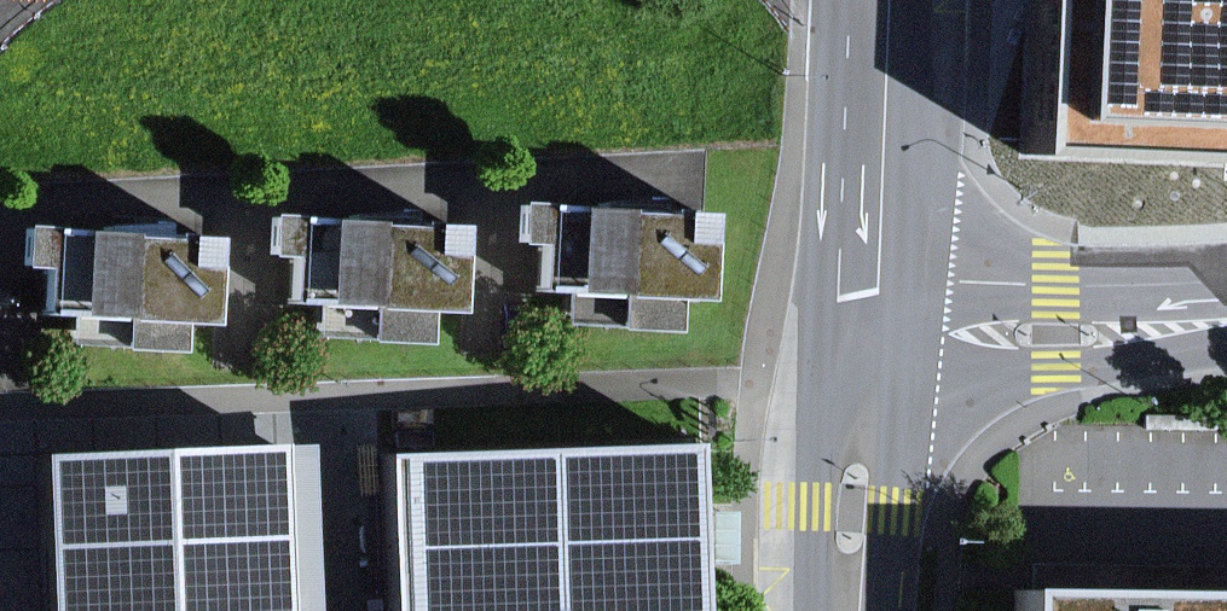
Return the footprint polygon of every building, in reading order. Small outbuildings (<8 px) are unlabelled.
[(1059,157),(1226,166),(1226,0),(1065,0),(1059,157)] [(682,287),(715,289),(721,199),(554,187),(526,186),(523,245),(536,246),(534,277),(573,279),(570,318),(679,327),(682,287)] [(433,337),(436,307),(473,310),(480,216),(303,203),(272,200),(268,242),(291,244),(287,296),(325,299),(322,327),(433,337)] [(230,228),(34,206),(24,296),(19,325),(182,350),(187,314),(220,318),(230,228)] [(396,444),(401,610),(706,610),(700,434),(396,444)] [(6,444),(10,610),(337,610),(332,435),(6,444)] [(1019,586),(1020,610),(1226,610),(1226,585),(1019,586)]
